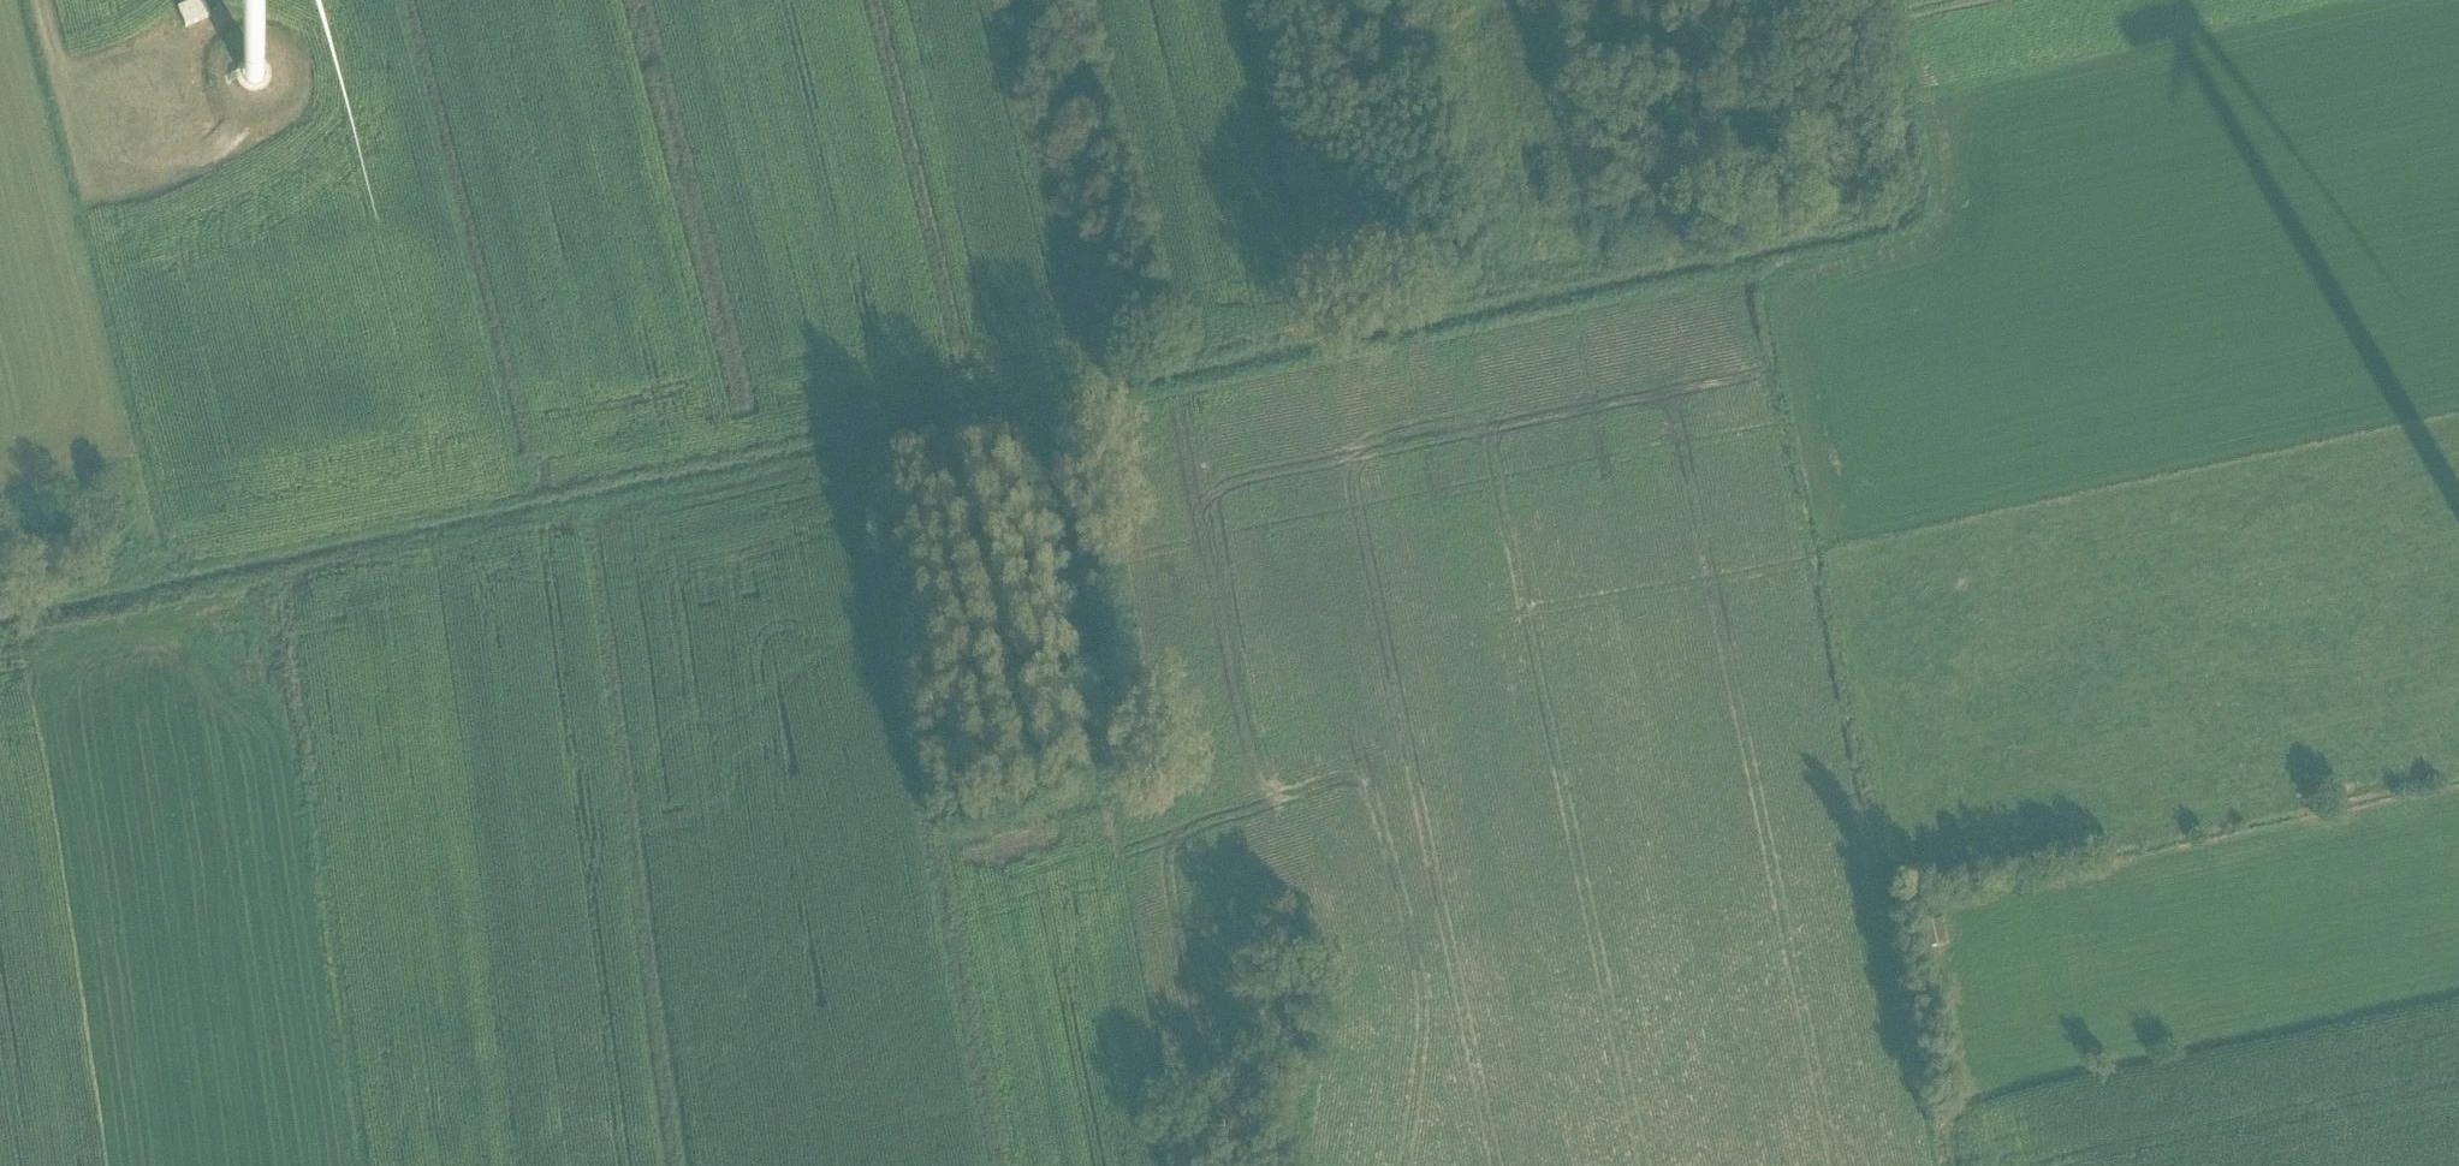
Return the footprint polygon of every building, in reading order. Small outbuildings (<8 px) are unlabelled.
[(219,67),(219,68),(219,69),(219,70),(219,71),(219,72),(219,73),(220,74),(220,75),(220,76),(220,77),(220,78),(221,79),(221,80),(221,81),(221,82),(222,82),(222,83),(222,84),(223,84),(223,85),(223,86),(224,87),(224,88),(225,88),(225,89),(225,90),(226,90),(226,91),(227,92),(227,93),(228,93),(228,94),(229,94),(229,95),(230,95),(230,96),(231,97),(232,98),(233,99),(234,100),(235,100),(235,101),(236,101),(237,102),(238,103),(239,103),(240,104),(241,104),(242,105),(243,105),(244,106),(245,106),(245,107),(246,107),(247,107),(248,107),(248,108),(249,108),(250,108),(251,108),(252,109),(253,109),(254,109),(255,109),(256,109),(257,109),(258,109),(259,109),(260,109),(261,109),(262,109),(263,109),(264,109),(265,109),(266,109),(267,109),(268,109),(269,109),(270,108),(271,108),(272,108),(273,108),(274,107),(275,107),(276,107),(277,106),(278,106),(279,105),(280,105),(281,104),(282,104),(283,103),(284,102),(285,102),(286,101),(287,100),(288,99),(289,98),(290,97),(291,96),(292,95),(293,94),(294,93),(295,92),(295,91),(296,90),(297,89),(297,88),(298,87),(298,86),(299,85),(299,84),(299,83),(300,82),(300,81),(300,80),(301,80),(301,79),(301,78),(301,77),(302,76),(302,75),(302,74),(302,73),(302,72),(302,71),(302,70),(302,69),(302,68),(302,67),(302,66),(302,65),(302,64),(302,63),(302,62),(302,61),(302,60),(301,59),(301,58),(301,57),(301,56),(300,55),(300,54),(300,53),(299,53),(299,52),(299,51),(298,50),(298,49),(297,48),(297,47),(296,46),(296,45),(295,45),(295,44),(294,43),(294,42),(293,42),(293,41),(292,41),(292,40),(291,40),(291,39),(290,39),(290,38),(289,38),(289,37),(288,37),(288,36),(287,36),(287,35),(286,35),(285,34),(284,33),(283,33),(282,32),(281,32),(281,31),(280,31),(279,31),(279,30),(278,30),(277,30),(277,29),(276,29),(275,29),(274,28),(273,28),(272,28),(271,28),(270,27),(269,27),(268,27),(267,27),(266,27),(265,26),(264,26),(263,26),(262,26),(261,26),(260,26),(259,26),(258,26),(257,26),(256,26),(255,27),(254,27),(253,27),(252,27),(251,27),(250,28),(249,28),(248,28),(247,28),(247,29),(246,29),(245,29),(244,30),(243,30),(242,31),(241,31),(240,32),(239,32),(238,33),(237,34),(236,34),(235,35),(234,36),(233,37),(232,38),(231,38),(231,39),(230,39),(230,40),(229,40),(229,41),(228,42),(228,43),(227,43),(227,44),(226,44),(226,45),(226,46),(225,46),(225,47),(224,47),(224,48),(224,49),(223,49),(223,50),(223,51),(222,52),(222,53),(221,54),(221,55),(221,56),(221,57),(220,58),(220,59),(220,60),(220,61),(220,62),(219,62),(219,63),(219,64),(219,65),(219,66),(219,67)]
